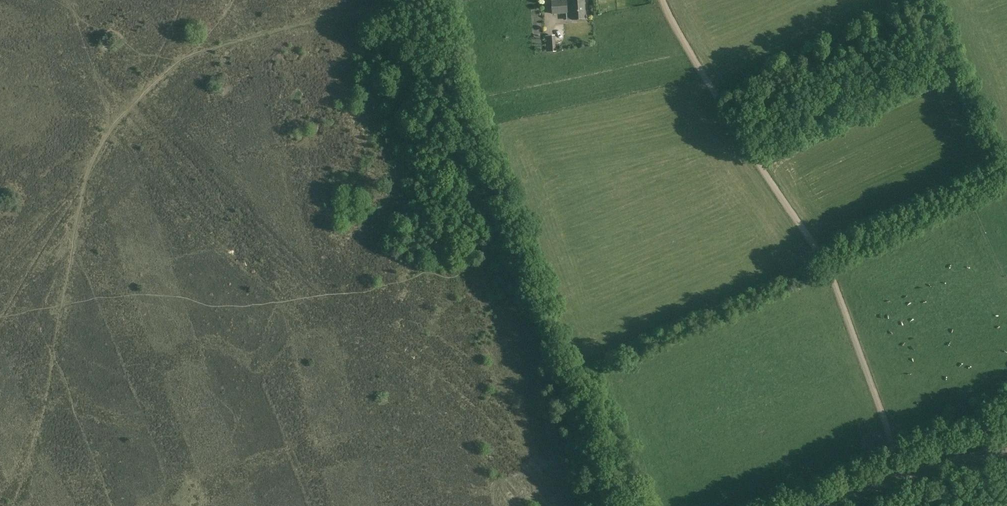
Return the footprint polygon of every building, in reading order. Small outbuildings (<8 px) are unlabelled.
[(568,10),(572,10),(573,20),(586,19),(584,0),(571,0),(551,1),(552,14),(568,13),(568,10)] [(541,42),(550,41),(549,30),(540,30),(541,42)]
